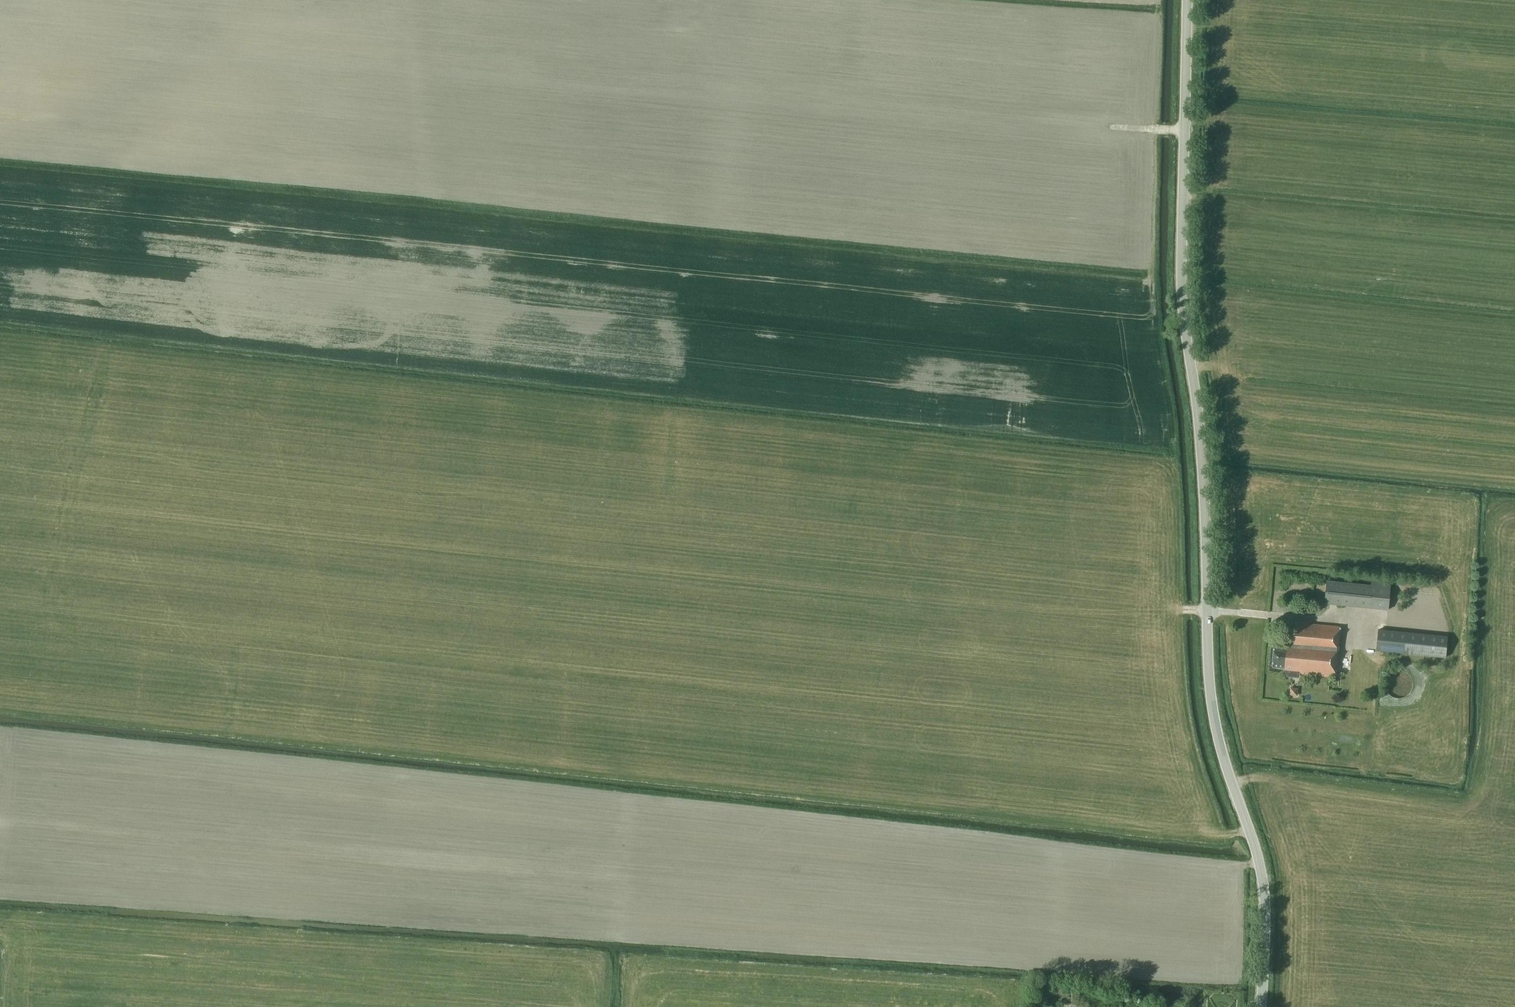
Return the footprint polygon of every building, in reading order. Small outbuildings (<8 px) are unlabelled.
[(1391,581),(1372,579),(1372,586),(1327,582),(1325,603),(1370,608),(1388,609),(1391,581)] [(1340,627),(1288,622),(1286,645),(1275,644),(1272,667),(1285,668),(1285,670),(1292,671),(1291,673),(1335,677),(1340,627)] [(1448,636),(1378,629),(1376,651),(1446,658),(1448,636)] [(1291,686),(1291,695),(1300,695),(1300,686),(1291,686)]
